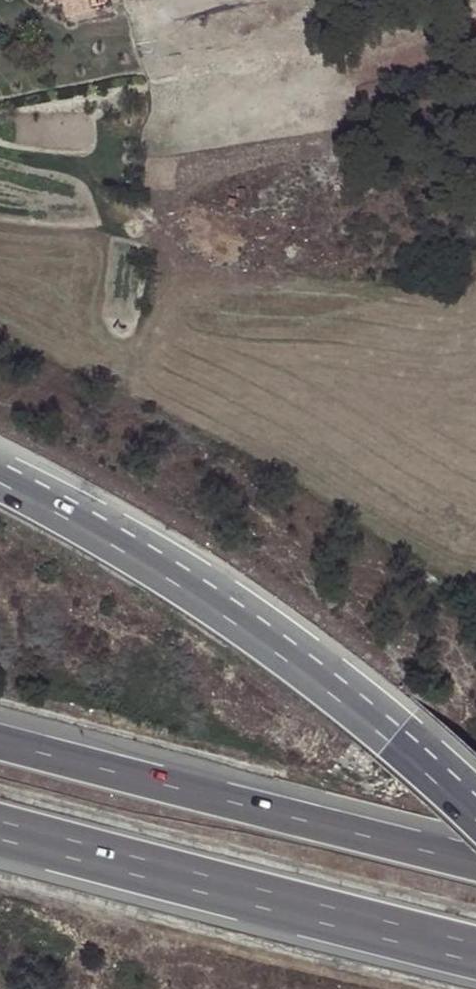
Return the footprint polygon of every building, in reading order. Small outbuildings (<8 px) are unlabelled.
[(71,15),(95,9),(93,0),(68,0),(71,15)]
